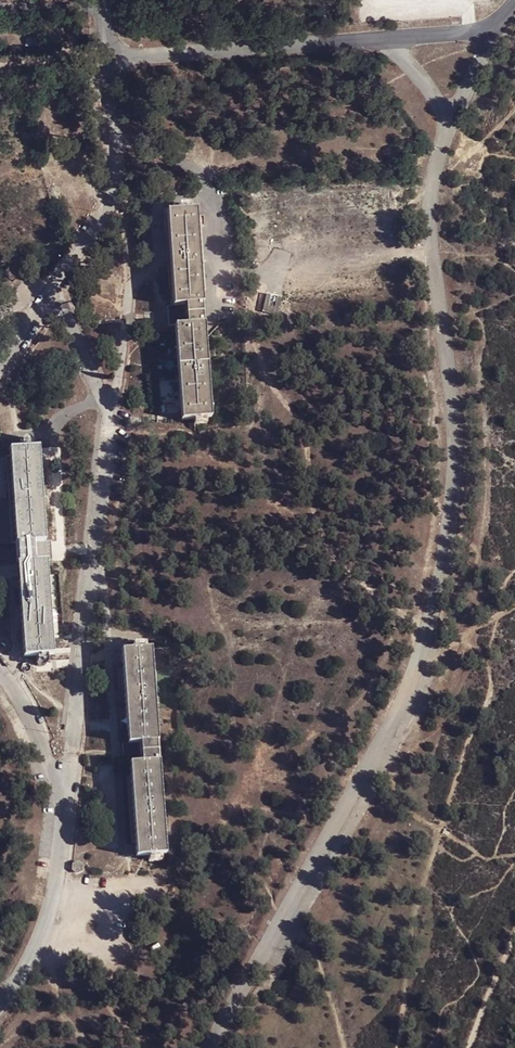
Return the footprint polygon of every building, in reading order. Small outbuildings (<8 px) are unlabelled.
[(164,220),(164,233),(167,233),(173,313),(170,313),(166,314),(167,322),(168,333),(175,333),(183,427),(197,425),(211,424),(202,298),(206,298),(201,230),(197,231),(195,217),(181,219),(164,220)] [(266,292),(262,309),(277,312),(280,295),(266,292)] [(43,548),(36,455),(22,456),(8,457),(8,465),(3,465),(10,551),(14,551),(23,663),(37,662),(52,661),(45,568),(51,568),(50,558),(50,548),(43,548)] [(165,861),(150,654),(135,656),(121,657),(127,750),(121,750),(122,760),(122,769),(129,769),(130,782),(126,783),(130,848),(135,848),(136,863),(152,862),(165,861)] [(31,673),(28,669),(21,670),(20,675),(24,680),(29,679),(31,673)] [(81,878),(81,872),(77,869),(71,870),(71,876),(75,880),(81,878)]
